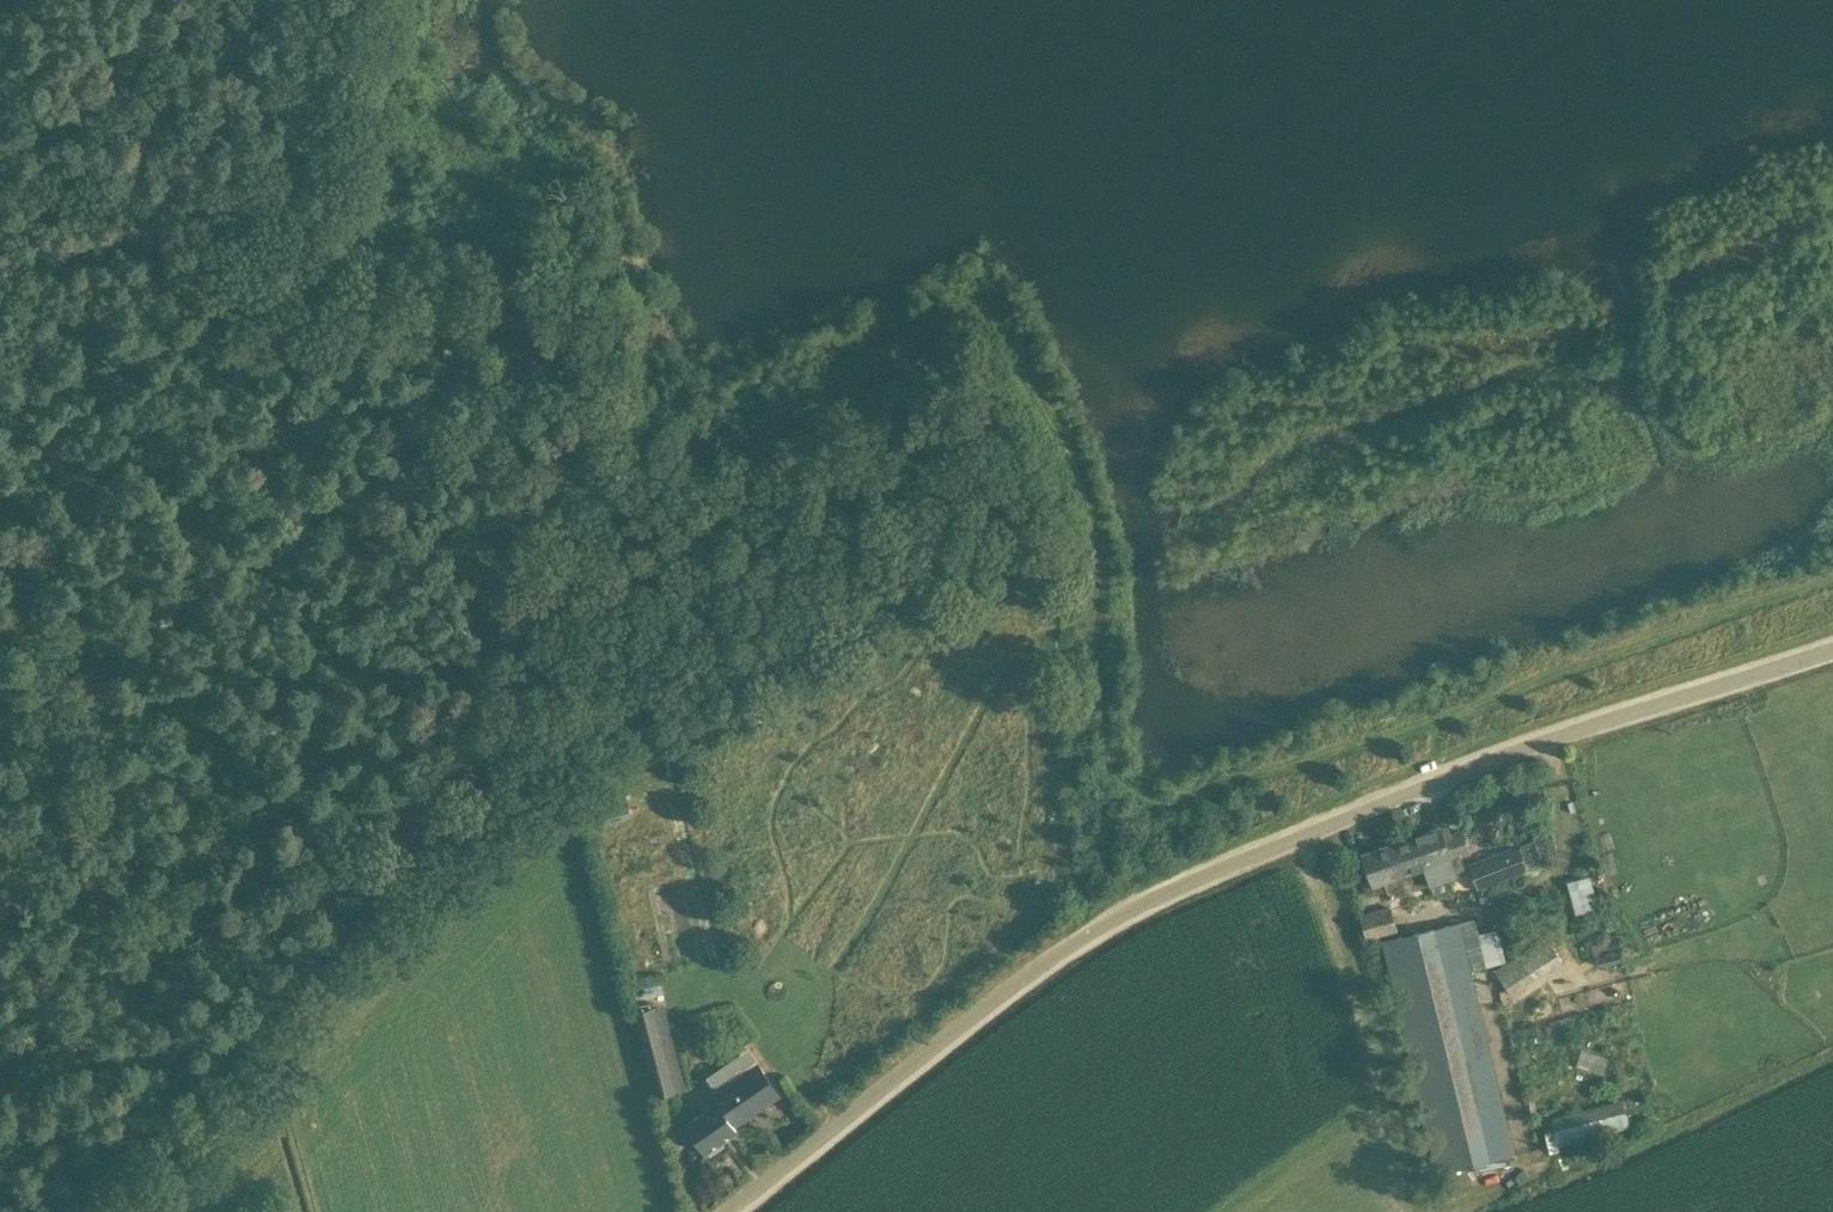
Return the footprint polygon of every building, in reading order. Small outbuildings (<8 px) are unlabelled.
[(1456,893),(1450,876),(1457,874),(1455,866),(1475,859),(1463,827),(1443,834),(1440,826),(1408,837),(1424,885),(1431,883),(1435,894),(1456,893)] [(1479,887),(1528,869),(1526,866),(1554,855),(1546,835),(1470,864),(1479,887)] [(1390,898),(1424,885),(1408,837),(1363,853),(1364,855),(1361,858),(1364,867),(1368,867),(1374,885),(1384,881),(1390,898)] [(1390,906),(1362,913),(1368,937),(1396,930),(1390,906)] [(1517,1153),(1460,921),(1382,940),(1436,1173),(1517,1153)] [(1497,972),(1513,995),(1564,960),(1548,936),(1497,972)] [(667,1054),(657,1018),(653,1005),(635,1010),(639,1027),(643,1042),(657,1095),(676,1090),(667,1054)] [(704,1109),(686,1122),(706,1151),(708,1149),(711,1154),(725,1144),(722,1140),(738,1129),(735,1126),(770,1102),(748,1070),(717,1091),(700,1102),(704,1109)] [(1624,1099),(1553,1117),(1560,1145),(1631,1127),(1624,1099)]
